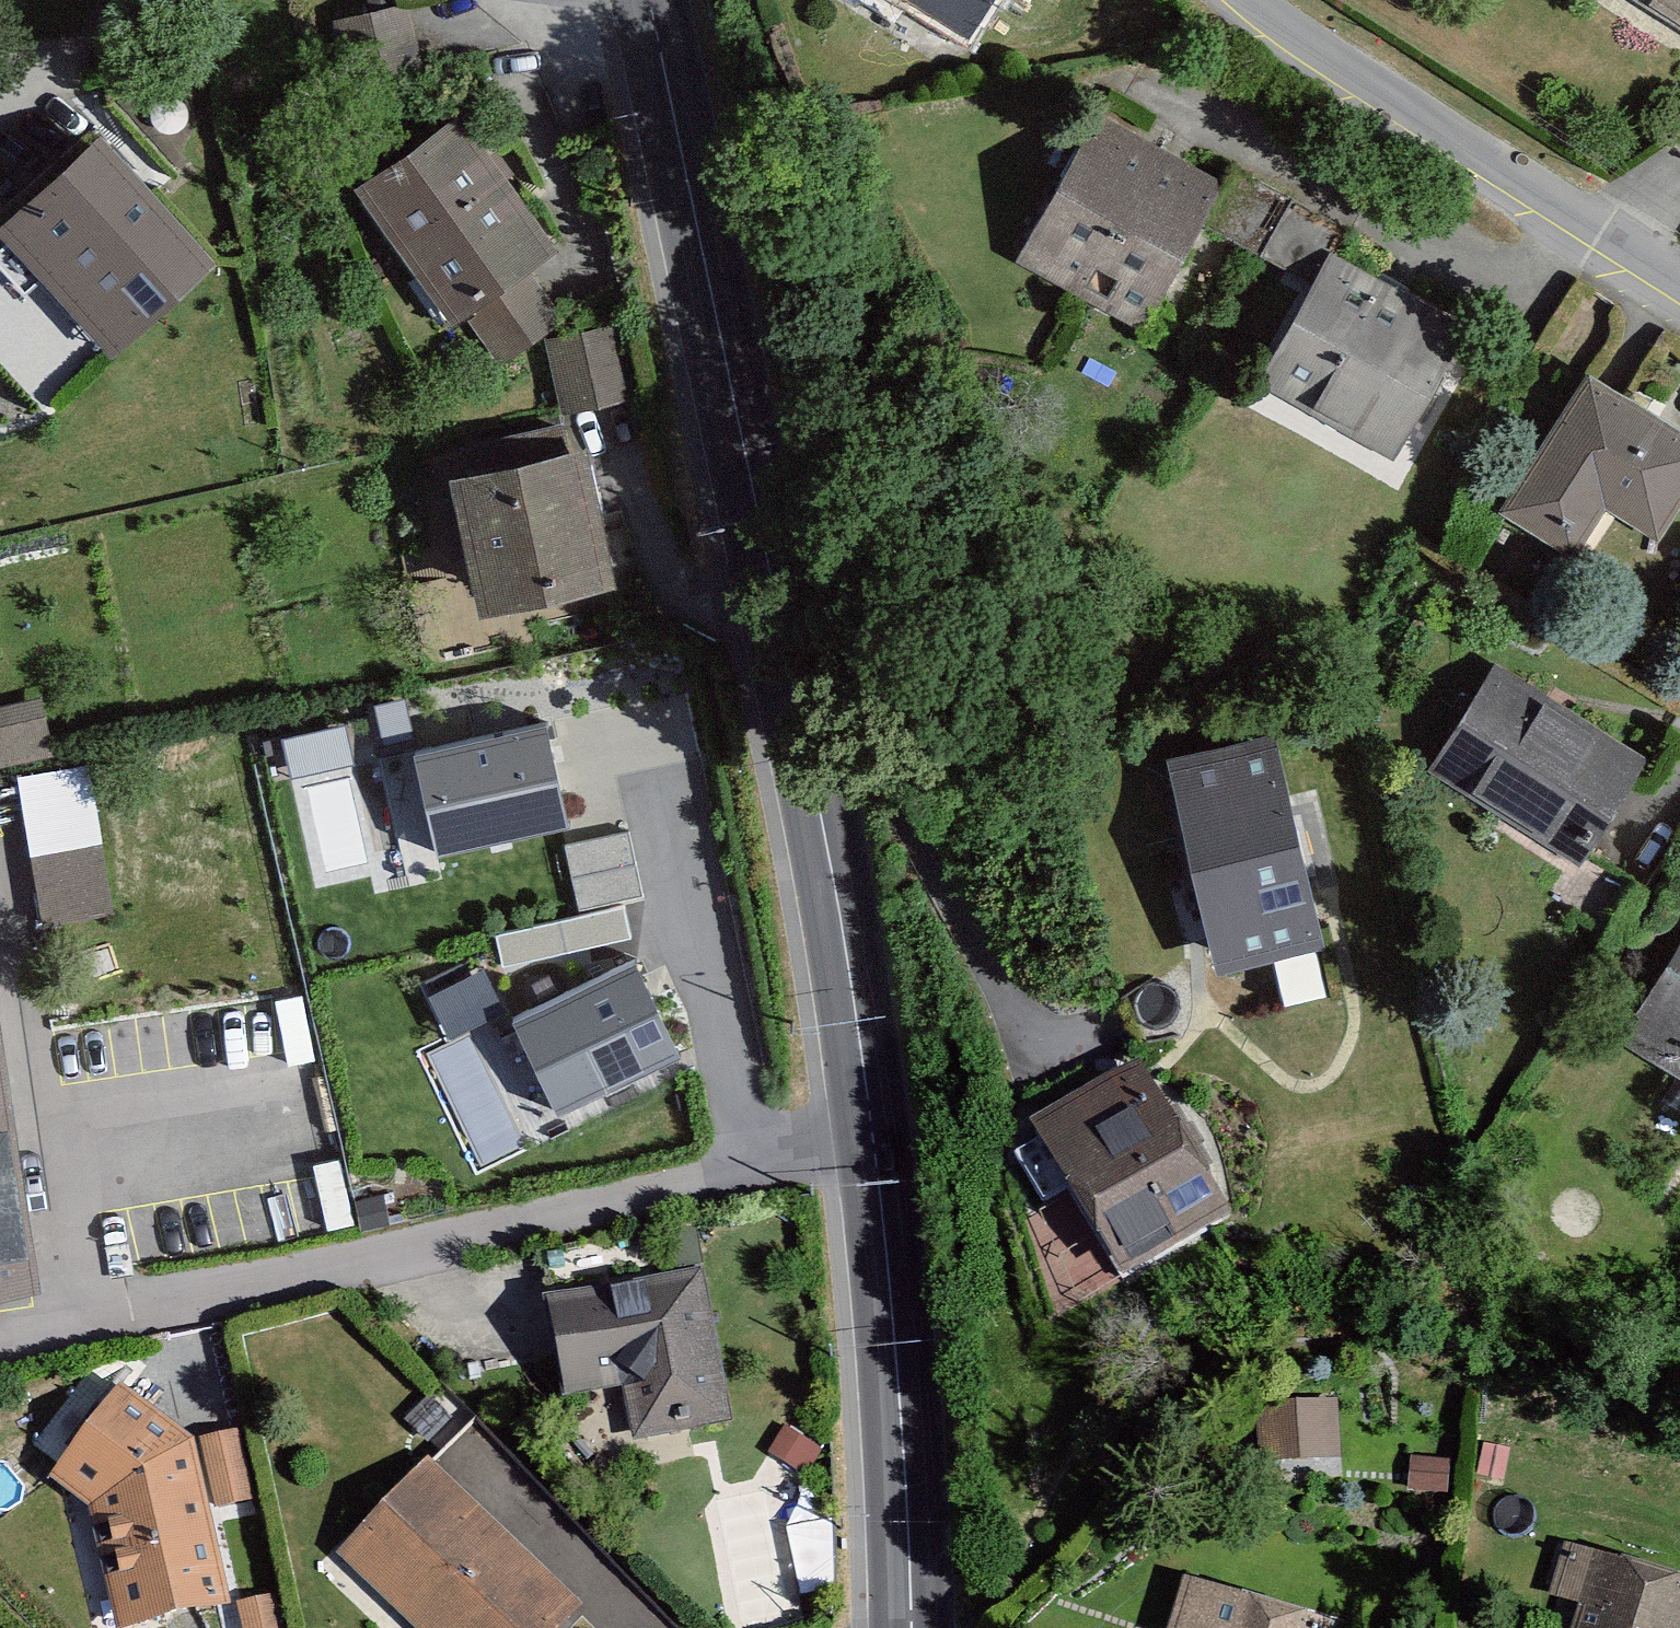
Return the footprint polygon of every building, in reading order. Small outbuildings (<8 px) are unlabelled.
[(968,43),(994,0),(897,0),(968,43)] [(1679,30),(1679,0),(1632,0),(1679,30)] [(423,73),(411,7),(333,22),(346,88),(423,73)] [(566,251),(469,110),(357,186),(452,325),(470,312),(506,365),(568,323),(534,273),(566,251)] [(1227,193),(1100,121),(1018,265),(1146,337),(1206,231),(1227,193)] [(0,237),(0,242),(116,360),(215,264),(96,143),(0,237)] [(1227,193),(1206,231),(1264,263),(1295,207),(1238,175),(1227,193)] [(1260,392),(1396,469),(1473,335),(1336,258),(1260,392)] [(642,401),(627,326),(545,342),(560,417),(642,401)] [(1608,514),(1661,547),(1679,516),(1679,432),(1589,375),(1500,518),(1575,565),(1608,514)] [(589,457),(452,486),(482,625),(619,596),(589,457)] [(1432,778),(1584,877),(1655,769),(1503,670),(1432,778)] [(0,708),(0,772),(57,761),(44,699),(0,708)] [(289,768),(351,762),(347,724),(286,730),(289,768)] [(544,724),(413,753),(437,861),(568,833),(544,724)] [(1280,742),(1169,767),(1219,984),(1329,959),(1280,742)] [(109,912),(97,764),(23,770),(35,918),(109,912)] [(630,833),(563,848),(577,913),(644,898),(630,833)] [(1625,1050),(1679,1084),(1679,961),(1625,1050)] [(631,963),(508,1023),(558,1124),(680,1064),(631,963)] [(487,976),(434,983),(440,1023),(492,1015),(487,976)] [(41,1302),(0,1042),(0,1309),(41,1302)] [(1169,1105),(1140,1055),(1027,1120),(1117,1275),(1230,1210),(1206,1169),(1216,1163),(1179,1099),(1169,1105)] [(704,1263),(544,1294),(564,1395),(621,1383),(632,1440),(735,1420),(704,1263)] [(118,1379),(45,1469),(86,1501),(114,1626),(229,1600),(209,1508),(193,1437),(118,1379)] [(1260,1461),(1341,1458),(1339,1395),(1258,1397),(1260,1461)] [(239,1427),(199,1436),(214,1507),(255,1499),(239,1427)] [(827,1455),(789,1431),(773,1456),(811,1480),(827,1455)] [(1450,1457),(1415,1454),(1412,1493),(1446,1495),(1450,1457)] [(428,1455),(334,1550),(416,1627),(556,1627),(582,1600),(428,1455)] [(1570,1627),(1679,1627),(1679,1575),(1562,1541),(1546,1595),(1577,1604),(1570,1627)] [(1336,1620),(1178,1572),(1161,1627),(1334,1627),(1336,1620)] [(236,1601),(241,1627),(285,1627),(278,1592),(236,1601)]
